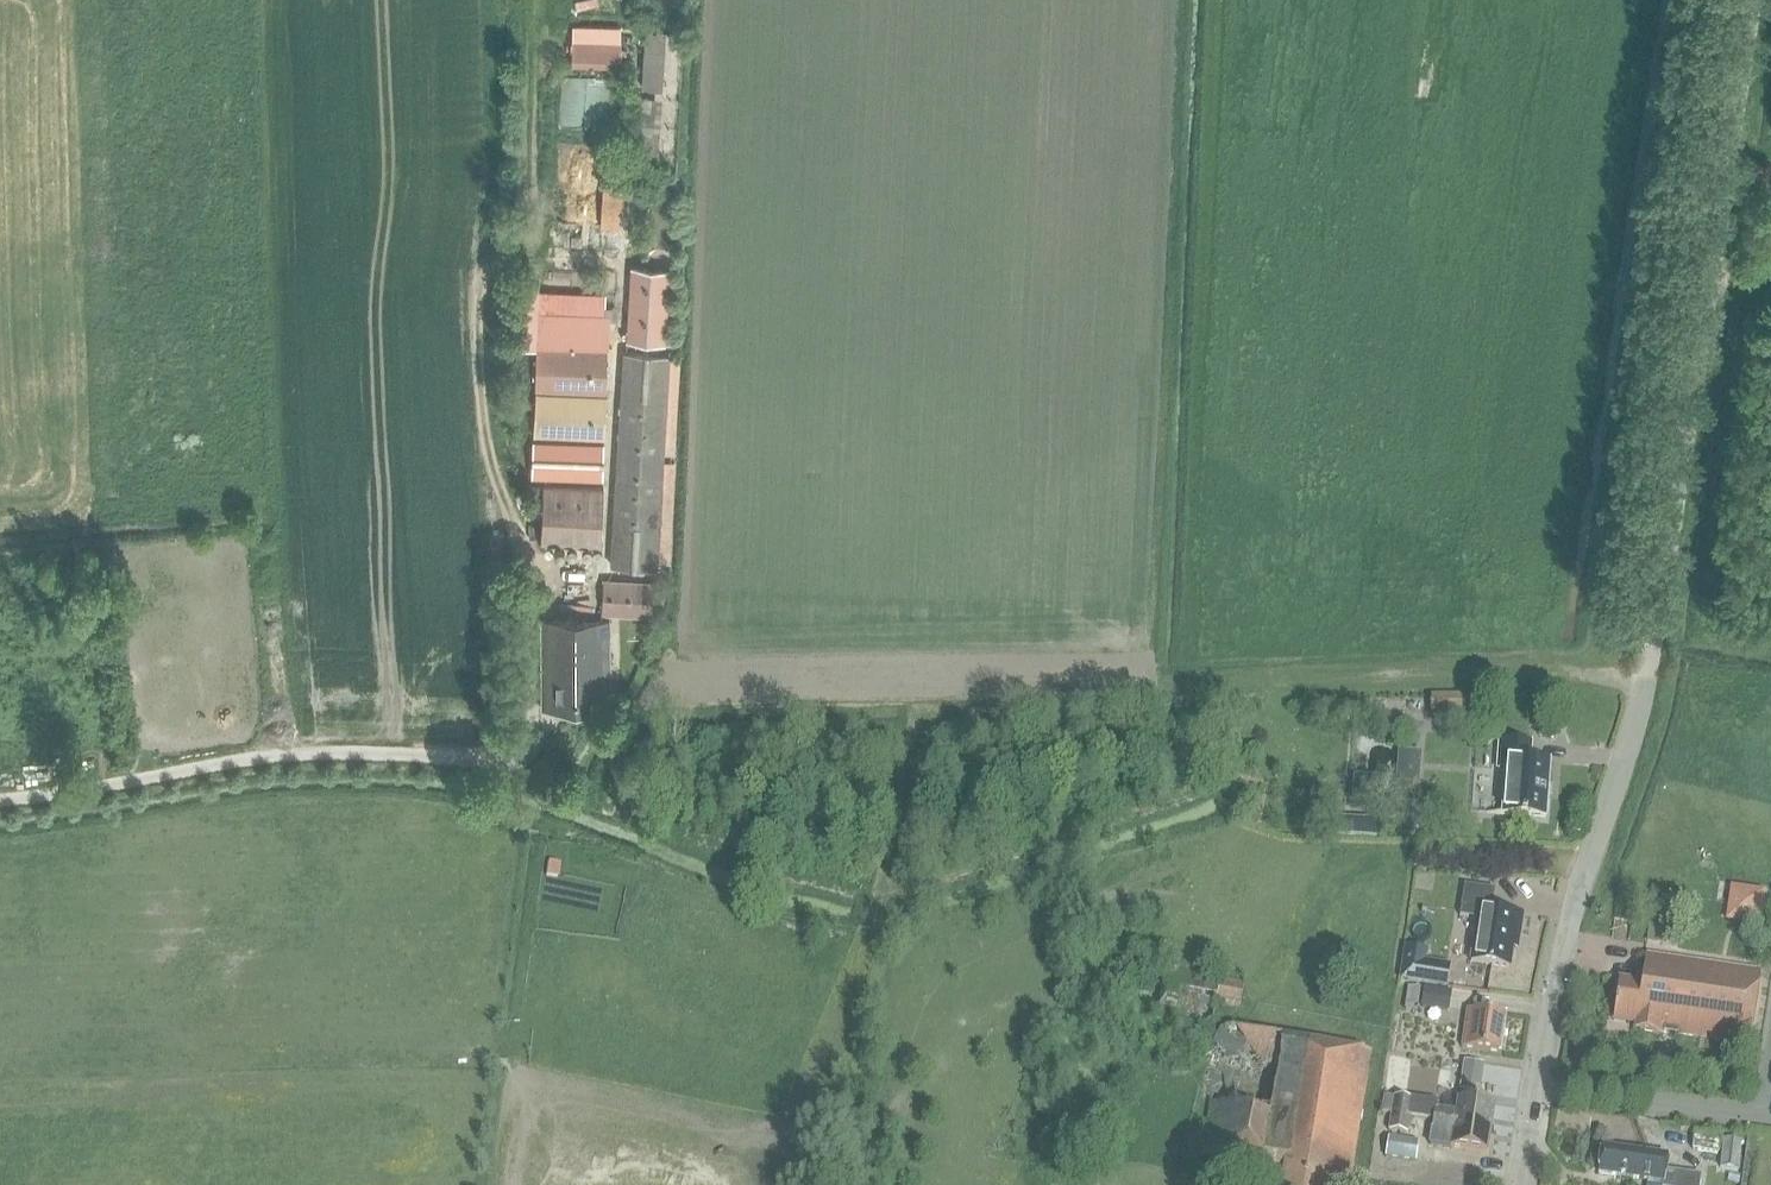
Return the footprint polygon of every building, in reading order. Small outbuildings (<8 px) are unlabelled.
[(572,68),(619,70),(621,28),(573,26),(572,68)] [(642,90),(662,91),(666,33),(646,31),(642,90)] [(638,156),(659,157),(663,98),(641,97),(638,156)] [(600,226),(622,227),(625,189),(603,187),(600,226)] [(627,342),(667,344),(671,269),(631,267),(627,342)] [(536,346),(537,313),(538,286),(519,285),(517,348),(536,349),(536,346)] [(536,346),(608,348),(609,316),(606,316),(606,294),(541,292),(540,313),(537,313),(536,346)] [(535,392),(605,395),(607,351),(537,348),(535,392)] [(610,567),(657,570),(670,355),(624,352),(610,567)] [(533,436),(605,440),(607,396),(535,393),(533,436)] [(605,444),(532,441),(531,478),(604,481),(605,444)] [(604,488),(545,484),(541,543),(601,547),(604,488)] [(654,583),(604,581),(602,615),(653,618),(654,583)] [(541,622),(543,710),(586,709),(586,698),(610,697),(608,620),(541,622)] [(1460,699),(1432,699),(1432,713),(1461,713),(1460,699)] [(1530,744),(1500,741),(1498,770),(1506,770),(1502,815),(1545,818),(1549,763),(1529,761),(1530,744)] [(1353,776),(1351,800),(1418,805),(1419,781),(1395,779),(1353,776)] [(1495,890),(1464,885),(1459,916),(1477,919),(1471,962),(1510,968),(1515,934),(1519,935),(1523,914),(1492,910),(1495,890)] [(1725,920),(1760,926),(1765,892),(1730,886),(1725,920)] [(1648,924),(1646,943),(1660,944),(1663,926),(1648,924)] [(1423,951),(1408,948),(1404,977),(1446,983),(1448,969),(1420,964),(1423,951)] [(1662,1032),(1749,1046),(1760,973),(1645,956),(1641,984),(1619,980),(1613,1019),(1635,1022),(1634,1031),(1661,1035),(1662,1032)] [(1243,983),(1165,969),(1156,1019),(1210,1029),(1216,997),(1240,1001),(1243,983)] [(1417,1012),(1420,988),(1407,987),(1405,1010),(1417,1012)] [(1421,1008),(1447,1012),(1450,992),(1424,988),(1421,1008)] [(1505,1015),(1467,1009),(1461,1048),(1499,1053),(1505,1015)] [(1466,1058),(1463,1087),(1485,1089),(1488,1061),(1466,1058)] [(1392,1098),(1390,1114),(1408,1116),(1409,1100),(1392,1098)] [(1433,1121),(1433,1120),(1490,1129),(1494,1104),(1458,1099),(1456,1112),(1435,1109),(1435,1103),(1412,1100),(1409,1117),(1433,1121)] [(1406,1134),(1408,1116),(1390,1114),(1388,1132),(1406,1134)] [(1487,1154),(1490,1129),(1433,1120),(1433,1121),(1431,1131),(1453,1135),(1451,1148),(1487,1154)] [(1693,1151),(1717,1154),(1719,1138),(1695,1135),(1693,1151)] [(1418,1142),(1388,1137),(1385,1158),(1415,1162),(1418,1142)] [(1741,1141),(1723,1139),(1719,1169),(1737,1171),(1741,1141)] [(1602,1150),(1598,1173),(1663,1183),(1662,1184),(1699,1184),(1700,1177),(1665,1171),(1667,1160),(1602,1150)] [(1334,1181),(1335,1175),(1328,1174),(1328,1172),(1321,1171),(1322,1168),(1291,1163),(1290,1165),(1285,1167),(1285,1171),(1282,1184),(1328,1184),(1329,1180),(1334,1181)]
